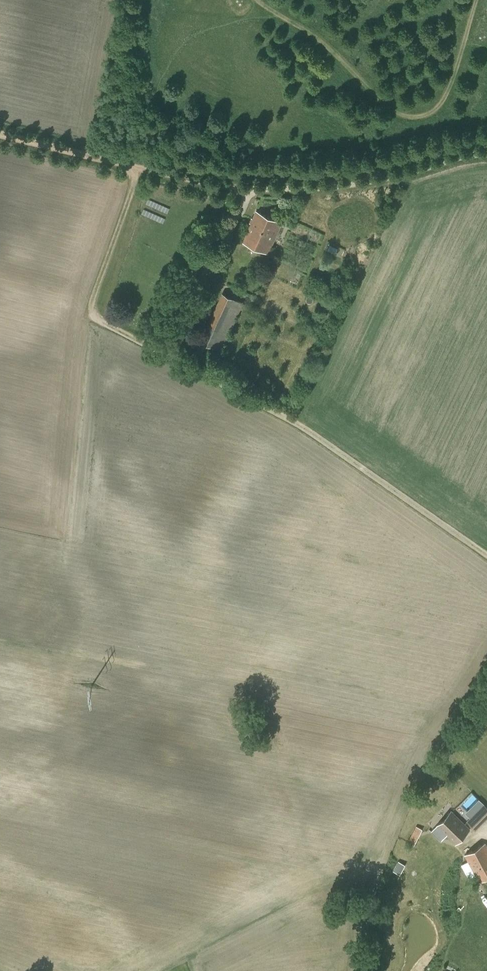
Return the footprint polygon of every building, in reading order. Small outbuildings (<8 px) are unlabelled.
[(243,241),(268,252),(282,222),(257,211),(243,241)] [(222,292),(201,341),(222,351),(243,302),(222,292)] [(434,772),(442,781),(449,774),(441,766),(434,772)] [(469,820),(477,828),(486,818),(486,804),(480,797),(466,812),(472,817),(469,820)] [(451,810),(431,831),(441,841),(446,835),(456,845),(471,830),(470,829),(451,810)] [(416,826),(408,842),(414,845),(422,829),(416,826)] [(465,854),(468,860),(470,863),(476,874),(480,881),(486,878),(486,847),(485,844),(465,854)] [(393,871),(400,874),(405,864),(398,861),(393,871)]
